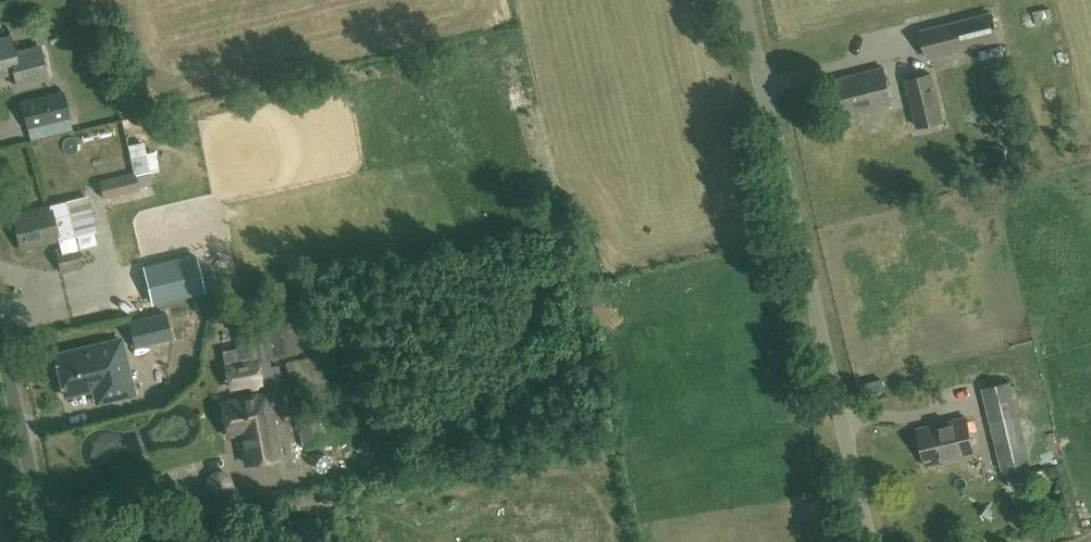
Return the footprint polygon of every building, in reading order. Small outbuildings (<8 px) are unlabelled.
[(925,24),(948,17),(945,7),(922,13),(925,24)] [(922,31),(928,57),(998,40),(992,15),(922,31)] [(47,79),(39,48),(15,54),(10,35),(0,37),(0,76),(14,73),(17,86),(47,79)] [(843,116),(892,104),(883,67),(834,79),(843,116)] [(906,80),(914,114),(917,127),(943,121),(931,74),(906,80)] [(63,91),(21,102),(27,128),(70,117),(63,91)] [(149,154),(134,157),(138,174),(153,171),(149,154)] [(104,199),(138,191),(134,173),(100,181),(104,199)] [(65,201),(73,235),(96,230),(88,196),(65,201)] [(58,239),(73,235),(65,201),(50,205),(12,214),(20,250),(57,241),(58,241),(58,239)] [(60,272),(82,267),(77,246),(76,246),(59,250),(55,251),(60,272)] [(196,253),(143,266),(152,305),(206,292),(196,253)] [(135,345),(170,337),(164,311),(128,320),(135,345)] [(226,350),(229,366),(232,387),(262,381),(263,384),(281,380),(278,365),(271,366),(270,359),(298,354),(297,347),(292,321),(287,322),(236,331),(239,348),(226,350)] [(65,398),(99,390),(101,400),(133,392),(120,338),(54,354),(55,359),(51,362),(54,375),(59,375),(63,390),(65,398)] [(318,356),(286,363),(294,396),(327,390),(318,356)] [(999,458),(1027,451),(1011,382),(982,389),(999,458)] [(221,419),(223,430),(228,431),(229,434),(242,432),(247,464),(279,458),(268,394),(223,402),(226,416),(221,419)] [(323,400),(295,405),(304,446),(331,439),(323,400)] [(925,465),(974,453),(965,416),(916,428),(925,465)]
